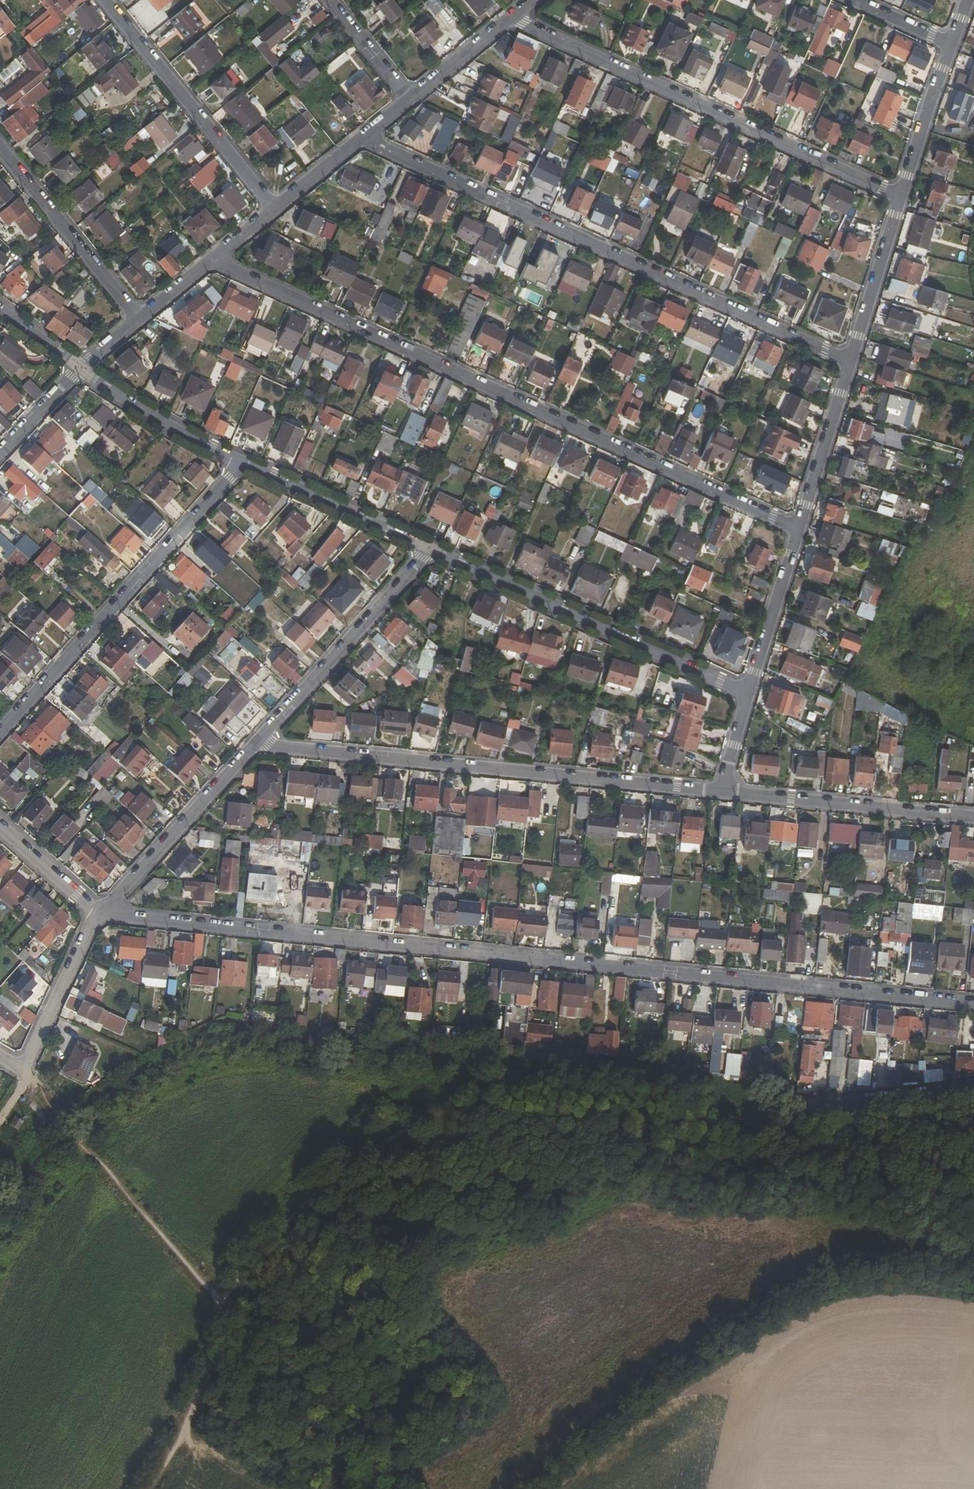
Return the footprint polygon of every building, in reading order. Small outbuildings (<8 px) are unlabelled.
[(67,17),(53,0),(40,0),(47,9),(52,14),(23,37),(30,46),(37,41),(59,23),(67,17)] [(65,0),(53,0),(67,17),(67,16),(84,3),(87,0),(66,0),(65,0)] [(156,12),(160,9),(152,0),(147,0),(156,12)] [(160,9),(172,0),(152,0),(160,9)] [(282,16),(283,15),(298,2),(297,0),(269,0),(282,16)] [(390,24),(402,14),(390,0),(385,0),(376,7),(390,24)] [(443,8),(437,0),(429,0),(425,4),(434,16),(443,8)] [(490,0),(463,0),(470,9),(479,1),(485,8),(492,2),(490,0)] [(668,9),(671,3),(664,0),(649,0),(668,9)] [(671,3),(677,6),(684,9),(687,0),(672,0),(671,3)] [(783,0),(759,0),(756,7),(776,16),(783,0)] [(906,4),(930,14),(936,0),(907,0),(906,4)] [(242,16),(253,7),(247,1),(237,9),(242,16)] [(470,9),(475,16),(485,8),(479,1),(470,9)] [(593,29),(599,14),(573,2),(566,16),(593,29)] [(90,6),(88,8),(84,3),(67,16),(71,21),(74,19),(88,35),(104,23),(90,6)] [(677,6),(671,3),(668,9),(674,12),(677,6)] [(185,40),(203,26),(187,5),(169,20),(185,40)] [(814,34),(820,22),(821,19),(795,7),(787,24),(807,34),(808,31),(814,34)] [(828,7),(822,22),(820,22),(814,34),(807,50),(819,55),(829,34),(827,33),(830,26),(844,32),(848,24),(841,20),(843,14),(828,7)] [(14,27),(0,9),(0,30),(4,35),(14,27)] [(47,9),(19,32),(23,37),(52,14),(47,9)] [(315,26),(326,17),(320,10),(309,19),(315,26)] [(688,11),(684,20),(698,28),(703,18),(697,15),(688,11)] [(272,48),(295,29),(283,15),(282,16),(260,33),(272,48)] [(724,38),(728,30),(710,21),(706,30),(724,38)] [(423,48),(441,35),(431,22),(413,35),(423,48)] [(41,45),(63,28),(59,23),(37,41),(41,45)] [(660,57),(675,64),(689,34),(668,24),(657,49),(662,52),(660,57)] [(631,53),(634,49),(647,55),(652,43),(645,40),(648,34),(629,26),(621,42),(627,45),(625,50),(631,53)] [(525,70),(538,42),(518,33),(505,60),(509,62),(508,66),(518,71),(520,67),(525,70)] [(315,44),(329,61),(349,44),(346,40),(343,42),(340,39),(335,43),(328,34),(315,44)] [(96,69),(114,54),(98,35),(80,49),(96,69)] [(200,73),(220,58),(203,36),(183,52),(200,73)] [(914,44),(895,36),(887,52),(906,61),(905,63),(921,70),(929,54),(913,47),(914,44)] [(777,52),(781,45),(772,41),(768,48),(777,52)] [(249,51),(254,48),(249,42),(244,46),(249,51)] [(255,48),(271,67),(278,62),(262,42),(255,48)] [(855,62),(876,72),(884,52),(864,43),(855,62)] [(32,72),(2,96),(10,106),(27,92),(51,72),(32,48),(21,57),(32,72)] [(777,52),(768,48),(765,55),(761,64),(769,67),(773,59),(775,60),(779,53),(777,52)] [(706,68),(710,60),(691,52),(683,71),(693,76),(698,65),(706,68)] [(328,76),(349,59),(343,53),(322,70),(328,76)] [(795,55),(793,59),(801,63),(803,59),(795,55)] [(539,77),(533,89),(531,94),(520,117),(528,121),(538,99),(536,98),(544,80),(558,86),(567,66),(548,57),(539,77)] [(128,74),(132,70),(122,58),(73,98),(79,106),(82,104),(84,107),(102,92),(103,94),(115,85),(124,96),(137,85),(128,74)] [(14,59),(0,70),(0,80),(3,84),(22,68),(14,59)] [(574,59),(568,73),(575,77),(578,70),(582,62),(574,59)] [(822,73),(834,79),(840,65),(828,59),(822,73)] [(714,61),(704,82),(712,86),(714,82),(720,68),(722,64),(714,61)] [(959,73),(956,84),(973,91),(973,61),(968,76),(959,73)] [(300,85),(282,62),(274,68),(292,91),(300,85)] [(586,73),(589,66),(582,62),(578,70),(586,73)] [(770,90),(767,98),(782,105),(790,87),(783,84),(789,71),(773,64),(772,68),(763,87),(770,90)] [(880,66),(875,76),(890,83),(895,73),(880,66)] [(726,71),(720,68),(714,82),(719,85),(726,71)] [(727,69),(726,71),(719,85),(719,88),(739,97),(748,78),(727,69)] [(210,86),(220,98),(240,82),(230,70),(210,86)] [(299,77),(303,82),(312,75),(308,70),(299,77)] [(477,93),(495,101),(504,83),(485,74),(477,93)] [(590,109),(596,111),(608,85),(612,76),(606,74),(590,109)] [(366,75),(346,91),(362,110),(384,93),(379,86),(376,88),(366,75)] [(539,77),(534,75),(529,87),(533,89),(539,77)] [(576,77),(563,107),(578,113),(591,84),(588,83),(590,78),(582,75),(580,79),(576,77)] [(759,85),(753,83),(745,100),(751,103),(759,85)] [(800,83),(790,105),(797,108),(798,106),(809,111),(819,91),(800,83)] [(629,103),(631,96),(608,85),(596,111),(595,113),(603,116),(607,105),(625,113),(630,103),(629,103)] [(63,87),(56,93),(65,104),(73,98),(63,87)] [(965,123),(973,97),(957,91),(948,117),(965,123)] [(27,92),(10,106),(7,108),(12,115),(2,123),(18,143),(37,127),(31,121),(36,117),(25,104),(32,99),(27,92)] [(262,118),(241,92),(221,108),(226,115),(228,113),(245,133),(262,118)] [(872,119),(887,127),(900,98),(885,92),(872,119)] [(331,102),(345,118),(353,113),(339,96),(331,102)] [(488,125),(490,126),(499,109),(471,96),(467,106),(468,107),(472,108),(470,113),(465,124),(484,133),(488,125)] [(64,106),(77,122),(86,115),(79,106),(73,98),(65,104),(64,106)] [(645,103),(637,99),(624,128),(627,130),(622,138),(638,147),(648,131),(635,123),(645,103)] [(314,131),(306,121),(311,116),(305,108),(299,113),(301,115),(283,130),(281,128),(276,131),(291,150),(314,131)] [(403,134),(399,141),(403,144),(408,137),(413,140),(421,128),(427,132),(440,116),(427,109),(422,115),(420,113),(413,122),(409,119),(400,131),(403,134)] [(670,114),(662,132),(690,145),(698,127),(670,114)] [(161,149),(177,136),(160,115),(143,128),(161,149)] [(506,136),(511,139),(520,118),(516,116),(506,136)] [(525,127),(528,121),(520,117),(520,118),(511,139),(517,141),(523,127),(525,127)] [(863,122),(854,118),(842,146),(862,155),(870,137),(858,132),(863,122)] [(815,135),(832,143),(840,127),(820,119),(816,127),(818,128),(815,135)] [(459,137),(465,124),(459,121),(452,135),(459,137)] [(567,128),(554,122),(550,131),(561,136),(563,137),(567,128)] [(489,135),(493,127),(490,126),(488,125),(484,133),(489,135)] [(248,138),(260,153),(274,142),(262,127),(248,138)] [(697,144),(714,151),(721,136),(704,129),(697,144)] [(554,151),(561,136),(550,131),(543,145),(554,151)] [(194,144),(187,136),(166,153),(169,156),(174,152),(184,164),(193,157),(202,150),(203,149),(197,142),(194,144)] [(28,150),(42,167),(59,153),(46,137),(28,150)] [(107,141),(101,147),(109,156),(114,152),(115,151),(107,141)] [(534,166),(539,154),(510,141),(508,144),(505,150),(507,151),(516,155),(514,161),(533,169),(534,166)] [(264,157),(279,147),(274,142),(260,153),(264,157)] [(461,160),(463,155),(466,157),(470,149),(458,143),(449,157),(459,163),(461,160)] [(743,152),(726,143),(714,169),(732,177),(743,152)] [(475,166),(494,175),(503,154),(484,146),(475,166)] [(566,159),(542,149),(539,154),(534,166),(543,171),(543,172),(557,179),(566,159)] [(206,155),(202,150),(193,157),(198,162),(206,155)] [(514,161),(516,155),(507,151),(494,177),(505,182),(506,179),(510,182),(518,166),(513,164),(514,161)] [(852,156),(839,151),(837,156),(850,162),(852,156)] [(112,170),(123,162),(114,152),(109,156),(104,160),(112,170)] [(934,160),(937,161),(936,164),(949,169),(953,157),(936,152),(934,160)] [(589,163),(605,170),(610,160),(594,153),(589,163)] [(626,159),(613,153),(610,158),(618,161),(624,164),(626,159)] [(52,168),(64,183),(77,172),(66,157),(52,168)] [(613,174),(618,161),(610,158),(610,160),(605,170),(613,174)] [(143,159),(130,169),(136,177),(149,167),(143,159)] [(204,180),(218,168),(212,160),(201,169),(187,179),(191,184),(201,176),(204,180)] [(382,179),(392,183),(399,167),(390,162),(382,179)] [(197,163),(183,175),(184,176),(187,179),(201,169),(197,163)] [(369,195),(376,180),(347,166),(345,170),(344,169),(337,185),(352,192),(353,188),(369,195)] [(815,188),(823,173),(814,169),(807,184),(815,188)] [(768,185),(778,190),(785,176),(775,171),(768,185)] [(182,184),(186,189),(191,184),(187,179),(184,176),(177,182),(180,186),(182,184)] [(401,228),(409,232),(414,221),(412,220),(427,186),(408,177),(397,200),(399,207),(406,210),(408,209),(409,210),(401,228)] [(643,185),(652,188),(655,181),(647,177),(643,185)] [(12,195),(0,180),(0,185),(10,197),(12,195)] [(666,191),(669,185),(660,180),(657,187),(666,191)] [(938,208),(945,184),(933,180),(927,200),(933,201),(931,207),(938,208)] [(69,195),(83,213),(102,198),(88,181),(69,195)] [(226,182),(219,188),(222,192),(230,186),(226,182)] [(802,215),(807,206),(812,194),(790,184),(781,205),(802,215)] [(0,185),(0,206),(10,197),(0,185)] [(569,199),(566,207),(583,216),(593,195),(572,185),(566,198),(569,199)] [(831,185),(823,204),(845,214),(848,207),(854,196),(831,185)] [(228,217),(244,204),(230,186),(222,192),(214,199),(228,217)] [(679,192),(680,190),(673,186),(668,198),(675,202),(666,221),(683,228),(696,200),(679,192)] [(699,188),(695,197),(701,199),(705,190),(699,188)] [(736,205),(732,212),(762,225),(773,202),(763,198),(762,200),(756,197),(757,195),(742,188),(734,204),(736,205)] [(431,190),(423,207),(420,206),(415,217),(425,222),(428,217),(446,225),(452,211),(446,208),(450,199),(431,190)] [(734,205),(715,197),(711,204),(731,213),(734,205)] [(18,198),(0,212),(0,219),(5,226),(13,220),(27,238),(41,228),(18,198)] [(386,229),(397,206),(387,201),(382,213),(371,238),(377,241),(384,244),(389,231),(386,229)] [(598,201),(589,221),(607,229),(615,208),(598,201)] [(116,238),(123,231),(102,204),(84,220),(105,246),(116,238)] [(807,236),(818,212),(807,206),(802,215),(795,231),(807,236)] [(848,227),(855,210),(848,207),(845,214),(841,223),(848,227)] [(931,211),(918,207),(916,215),(929,219),(931,211)] [(314,235),(321,219),(299,209),(296,216),(298,217),(297,220),(294,226),(314,235)] [(184,226),(197,242),(216,226),(204,210),(184,226)] [(642,221),(623,212),(615,229),(635,238),(642,221)] [(905,250),(923,256),(934,221),(929,219),(916,215),(905,250)] [(485,221),(475,216),(473,221),(483,226),(485,221)] [(463,217),(455,235),(475,244),(481,229),(483,226),(473,221),(463,217)] [(748,246),(758,225),(750,222),(741,243),(748,246)] [(795,231),(777,223),(773,232),(783,237),(791,240),(795,231)] [(848,234),(842,253),(861,262),(871,228),(858,224),(854,236),(848,234)] [(470,253),(500,267),(509,247),(504,244),(500,252),(494,249),(498,241),(499,237),(481,229),(475,244),(470,253)] [(845,233),(838,230),(830,247),(839,252),(845,233)] [(121,245),(129,239),(123,231),(116,238),(121,245)] [(696,237),(687,257),(706,266),(707,264),(715,246),(696,237)] [(783,258),(791,240),(783,237),(774,255),(782,259),(783,258)] [(374,250),(377,241),(371,238),(368,241),(366,247),(374,250)] [(254,257),(282,270),(291,252),(267,240),(261,251),(257,250),(254,257)] [(806,240),(795,264),(816,274),(827,250),(806,240)] [(504,244),(498,241),(494,249),(500,252),(504,244)] [(735,256),(715,246),(707,264),(727,273),(735,256)] [(40,258),(51,273),(66,261),(54,247),(40,258)] [(526,263),(519,277),(546,290),(551,278),(548,276),(557,256),(542,249),(533,266),(526,263)] [(142,297),(142,294),(154,284),(139,266),(145,261),(137,251),(124,262),(126,265),(118,272),(137,294),(138,297),(142,297)] [(408,265),(412,257),(400,251),(396,259),(408,265)] [(333,254),(323,277),(347,288),(352,278),(358,266),(333,254)] [(158,262),(169,275),(178,269),(167,255),(158,262)] [(923,266),(901,258),(895,277),(918,284),(923,266)] [(584,291),(593,272),(569,261),(561,280),(584,291)] [(612,283),(619,267),(610,263),(587,312),(598,317),(601,311),(610,314),(612,308),(617,310),(624,293),(609,287),(610,283),(612,283)] [(758,272),(740,264),(732,280),(740,283),(738,288),(749,293),(750,291),(756,294),(762,281),(756,278),(758,272)] [(449,277),(450,275),(431,265),(421,287),(438,295),(447,276),(449,277)] [(18,266),(7,275),(0,285),(18,298),(25,289),(20,286),(23,282),(16,277),(23,272),(18,266)] [(64,276),(61,271),(51,279),(55,284),(64,276)] [(352,278),(347,288),(343,297),(366,307),(375,289),(352,278)] [(773,297),(800,310),(807,292),(781,280),(773,297)] [(486,298),(488,292),(472,284),(470,288),(473,289),(472,291),(486,298)] [(64,301),(43,286),(27,299),(53,317),(60,308),(64,301)] [(937,308),(942,309),(947,293),(922,286),(917,302),(927,305),(937,308)] [(217,308),(248,322),(258,301),(250,298),(249,300),(237,295),(238,292),(227,287),(217,308)] [(399,311),(402,303),(381,293),(373,310),(388,317),(391,319),(396,309),(399,311)] [(460,345),(455,355),(459,357),(484,301),(467,293),(460,310),(465,312),(447,351),(448,352),(453,342),(460,345)] [(174,315),(177,319),(181,325),(184,328),(210,308),(200,295),(174,315)] [(650,332),(655,320),(660,310),(646,304),(647,301),(640,298),(629,322),(650,332)] [(812,323),(837,332),(846,308),(822,299),(812,323)] [(677,330),(686,311),(664,301),(660,310),(655,320),(677,330)] [(914,316),(905,312),(906,307),(891,303),(885,325),(902,331),(910,330),(914,316)] [(60,308),(53,317),(46,327),(63,339),(65,337),(77,346),(84,345),(91,334),(74,322),(76,318),(60,308)] [(388,317),(373,310),(371,314),(386,321),(388,317)] [(460,310),(442,349),(447,351),(465,312),(460,310)] [(310,324),(309,323),(310,321),(305,319),(304,321),(290,315),(277,344),(292,351),(302,331),(306,333),(310,324)] [(713,350),(723,330),(692,317),(684,336),(713,350)] [(733,326),(735,321),(728,318),(726,323),(733,326)] [(481,346),(488,349),(496,353),(506,332),(483,322),(474,342),(481,346)] [(629,322),(627,325),(649,335),(650,332),(629,322)] [(191,332),(200,338),(205,330),(197,324),(191,332)] [(246,344),(266,353),(276,333),(256,324),(246,344)] [(585,335),(588,329),(581,326),(578,332),(585,335)] [(754,339),(757,331),(750,327),(739,350),(747,354),(754,339)] [(582,340),(584,336),(578,333),(568,353),(581,359),(589,343),(582,340)] [(318,356),(338,365),(347,347),(340,344),(342,340),(336,338),(335,341),(327,338),(326,338),(317,334),(309,351),(318,355),(318,356)] [(9,374),(24,354),(0,335),(0,364),(9,374)] [(513,335),(503,357),(525,367),(534,348),(520,342),(521,339),(513,335)] [(911,350),(926,354),(930,341),(916,337),(911,350)] [(534,348),(535,345),(521,339),(520,342),(534,348)] [(761,343),(754,339),(747,354),(745,359),(752,362),(755,356),(765,361),(761,369),(770,373),(781,350),(762,341),(761,343)] [(448,352),(455,355),(460,345),(453,342),(448,352)] [(907,369),(912,354),(880,344),(876,360),(893,365),(907,369)] [(132,368),(138,375),(149,365),(133,346),(115,360),(126,374),(132,368)] [(223,349),(220,356),(230,361),(232,356),(233,354),(223,349)] [(637,360),(630,357),(625,355),(617,351),(609,367),(629,377),(635,364),(637,360)] [(633,351),(630,357),(637,360),(640,354),(633,351)] [(642,362),(647,365),(650,357),(641,353),(640,354),(637,360),(642,362)] [(11,376),(27,356),(24,354),(9,374),(11,376)] [(257,373),(259,368),(232,356),(230,361),(235,363),(257,373)] [(288,370),(297,374),(304,360),(295,356),(288,370)] [(358,376),(364,364),(358,362),(354,359),(348,357),(336,384),(340,386),(347,371),(358,376)] [(579,364),(566,358),(557,377),(567,382),(570,375),(573,377),(579,364)] [(382,373),(370,399),(388,407),(394,394),(400,380),(384,373),(389,362),(383,359),(378,371),(382,373)] [(883,365),(892,368),(893,365),(876,360),(875,362),(883,365)] [(534,384),(536,381),(545,385),(553,369),(535,361),(526,380),(534,384)] [(816,386),(822,372),(801,361),(791,383),(811,392),(814,385),(816,386)] [(228,378),(235,364),(229,362),(223,376),(228,378)] [(879,379),(876,378),(875,383),(892,389),(894,383),(901,385),(905,372),(892,368),(883,365),(881,371),(879,379)] [(677,375),(688,380),(691,373),(681,368),(677,375)] [(358,376),(347,371),(340,386),(351,391),(358,376)] [(416,404),(427,381),(405,371),(400,380),(394,394),(416,404)] [(154,389),(170,397),(178,380),(161,372),(154,389)] [(729,384),(704,372),(696,387),(701,389),(702,386),(724,397),(729,384)] [(202,409),(212,388),(191,378),(181,399),(202,409)] [(437,413),(451,382),(443,378),(429,409),(437,413)] [(687,398),(690,400),(695,390),(672,379),(662,400),(677,407),(681,399),(686,400),(687,398)] [(22,385),(36,400),(40,396),(27,381),(22,385)] [(22,397),(8,382),(0,389),(0,400),(3,404),(1,406),(7,412),(22,397)] [(634,385),(627,382),(614,411),(623,415),(622,417),(633,421),(641,402),(629,397),(634,385)] [(335,398),(339,388),(330,384),(326,394),(335,398)] [(720,410),(724,400),(703,391),(700,399),(712,404),(712,406),(720,410)] [(779,416),(798,425),(808,402),(790,393),(779,416)] [(886,420),(900,424),(906,401),(889,396),(886,408),(889,409),(886,420)] [(216,398),(213,407),(220,410),(217,418),(220,419),(227,402),(216,398)] [(264,403),(256,399),(243,429),(263,438),(272,419),(260,413),(264,403)] [(760,406),(747,400),(743,409),(755,415),(760,406)] [(75,412),(67,404),(52,420),(61,428),(69,419),(72,422),(77,416),(73,413),(75,412)] [(330,415),(333,409),(321,404),(316,414),(319,416),(318,421),(336,429),(341,420),(330,415)] [(483,433),(491,414),(469,404),(460,423),(483,433)] [(646,404),(643,410),(649,413),(652,407),(646,404)] [(105,429),(115,418),(116,417),(105,407),(94,419),(105,429)] [(234,428),(214,419),(218,412),(212,409),(204,426),(229,438),(234,428)] [(7,431),(12,425),(0,413),(0,424),(7,431)] [(398,439),(412,445),(424,420),(410,414),(398,439)] [(419,438),(433,445),(444,421),(430,414),(419,438)] [(618,419),(611,416),(605,430),(612,434),(618,419)] [(122,457),(139,439),(115,418),(105,429),(102,432),(115,444),(112,448),(122,457)] [(863,423),(851,419),(845,436),(862,441),(876,445),(877,439),(869,437),(871,427),(862,424),(863,423)] [(272,445),(292,454),(302,432),(282,423),(272,445)] [(685,426),(679,424),(667,452),(687,462),(691,453),(688,451),(691,445),(679,439),(685,426)] [(787,445),(790,447),(795,435),(778,427),(771,424),(760,450),(775,457),(778,449),(781,443),(787,445)] [(380,436),(382,432),(369,425),(367,430),(380,436)] [(36,446),(52,460),(57,465),(65,455),(60,451),(65,445),(61,442),(65,437),(54,427),(50,431),(47,429),(39,437),(42,440),(36,446)] [(725,461),(735,441),(712,431),(701,456),(711,461),(714,456),(725,461)] [(965,431),(961,442),(968,444),(972,433),(965,431)] [(397,438),(382,432),(380,436),(375,448),(389,454),(397,438)] [(504,458),(501,463),(513,469),(525,443),(511,436),(502,432),(493,452),(504,458)] [(527,440),(512,433),(511,436),(525,443),(527,440)] [(671,439),(660,435),(652,452),(662,457),(671,439)] [(794,448),(799,437),(795,435),(790,447),(794,448)] [(539,436),(530,455),(552,466),(553,463),(561,446),(539,436)] [(305,440),(298,456),(305,459),(312,443),(305,440)] [(879,446),(876,445),(862,441),(856,461),(882,469),(886,458),(876,456),(879,446)] [(778,449),(784,451),(787,445),(781,443),(778,449)] [(577,474),(585,455),(561,444),(561,446),(553,463),(577,474)] [(22,460),(38,475),(52,460),(36,446),(35,445),(22,460)] [(602,452),(599,458),(616,465),(619,460),(602,452)] [(694,454),(689,465),(695,468),(701,457),(694,454)] [(305,459),(298,456),(293,467),(300,471),(305,459)] [(837,474),(847,477),(852,460),(842,457),(837,474)] [(331,468),(354,479),(358,469),(336,459),(331,468)] [(589,478),(610,488),(618,469),(598,459),(589,478)] [(363,485),(380,489),(390,494),(392,490),(401,471),(375,460),(363,485)] [(447,470),(451,463),(445,460),(441,467),(447,470)] [(196,490),(209,475),(195,462),(183,478),(196,490)] [(739,482),(753,489),(764,466),(755,462),(753,467),(747,464),(739,482)] [(26,494),(33,486),(11,467),(4,475),(26,494)] [(392,490),(408,497),(408,499),(415,502),(424,482),(401,471),(392,490)] [(141,491),(145,495),(162,474),(159,472),(141,491)] [(628,473),(628,474),(622,472),(613,493),(618,495),(619,492),(636,500),(640,492),(644,493),(646,489),(643,487),(645,481),(628,473)] [(515,484),(519,476),(512,473),(509,480),(515,484)] [(166,500),(176,488),(162,474),(145,495),(161,509),(168,502),(166,500)] [(91,481),(83,489),(90,495),(97,487),(91,481)] [(346,494),(352,497),(358,484),(352,481),(346,494)] [(544,482),(537,497),(536,500),(544,504),(552,486),(544,482)] [(937,486),(934,497),(946,500),(949,489),(937,486)] [(100,504),(107,496),(97,487),(90,495),(95,500),(100,504)] [(894,502),(896,495),(871,487),(869,494),(894,502)] [(68,518),(75,510),(52,488),(45,496),(68,518)] [(168,502),(179,490),(176,488),(166,500),(168,502)] [(660,500),(657,508),(676,516),(682,502),(685,496),(668,488),(666,490),(661,488),(657,498),(660,500)] [(390,494),(406,501),(408,499),(408,497),(392,490),(390,494)] [(697,509),(702,497),(688,490),(685,496),(682,502),(689,505),(697,509)] [(844,500),(890,515),(893,505),(847,490),(844,500)] [(532,503),(528,501),(531,495),(524,491),(517,505),(523,507),(529,510),(532,503)] [(436,517),(437,516),(451,522),(460,503),(438,493),(428,514),(436,517)] [(8,501),(0,494),(0,510),(8,501)] [(92,504),(95,500),(90,495),(81,503),(86,508),(90,502),(92,504)] [(263,519),(271,510),(258,498),(245,511),(261,526),(266,521),(263,519)] [(842,502),(829,498),(822,520),(839,526),(845,508),(840,507),(842,502)] [(128,521),(147,538),(153,532),(163,520),(139,499),(125,514),(130,519),(128,521)] [(682,502),(676,516),(674,522),(680,525),(689,505),(682,502)] [(227,519),(232,513),(221,503),(215,509),(227,519)] [(502,509),(496,507),(490,519),(496,522),(502,509)] [(463,512),(455,529),(474,538),(482,521),(463,512)] [(276,533),(297,551),(303,544),(298,539),(309,526),(294,513),(276,533)] [(108,565),(116,572),(123,565),(114,556),(112,557),(86,534),(87,532),(70,516),(65,521),(78,533),(74,538),(104,566),(107,564),(108,565)] [(716,552),(730,521),(720,516),(719,517),(715,516),(705,537),(709,539),(708,543),(711,544),(709,549),(716,552)] [(585,518),(583,523),(591,527),(593,522),(585,518)] [(153,532),(156,534),(165,523),(163,520),(153,532)] [(581,523),(574,540),(588,547),(592,539),(596,530),(581,523)] [(837,551),(842,553),(843,553),(850,532),(824,523),(818,540),(838,547),(837,551)] [(505,548),(513,532),(501,526),(498,533),(489,530),(485,539),(505,548)] [(125,546),(133,553),(142,543),(126,527),(109,545),(119,554),(125,546)] [(230,555),(245,540),(235,530),(220,546),(230,555)] [(326,558),(343,536),(334,530),(317,551),(326,558)] [(619,552),(623,542),(596,530),(592,539),(619,552)] [(668,551),(692,562),(701,541),(677,530),(668,551)] [(1,558),(15,571),(26,559),(0,535),(0,548),(5,553),(1,558)] [(878,550),(891,555),(896,543),(882,539),(878,550)] [(17,549),(29,560),(34,554),(23,543),(17,549)] [(33,563),(44,574),(47,577),(53,571),(47,565),(60,551),(51,543),(33,563)] [(525,543),(515,564),(539,576),(539,575),(548,557),(551,549),(543,546),(541,551),(525,543)] [(622,553),(620,558),(650,573),(657,558),(626,544),(622,553)] [(756,546),(748,562),(761,568),(768,552),(756,546)] [(372,581),(389,563),(372,548),(355,566),(372,581)] [(827,555),(839,559),(842,553),(837,551),(829,548),(827,555)] [(201,583),(206,578),(181,555),(174,562),(179,566),(173,573),(186,586),(195,576),(201,583)] [(807,576),(826,582),(832,561),(814,555),(807,576)] [(557,583),(565,565),(548,557),(539,575),(557,583)] [(709,564),(701,561),(699,567),(707,570),(709,564)] [(25,571),(37,582),(44,574),(33,563),(25,571)] [(303,574),(296,582),(297,583),(305,590),(323,571),(314,564),(303,574)] [(581,593),(586,595),(600,602),(611,578),(596,572),(597,570),(583,564),(571,592),(580,596),(581,593)] [(704,581),(706,582),(710,573),(692,565),(684,584),(700,591),(704,581)] [(296,582),(290,576),(281,568),(276,574),(292,589),(297,583),(296,582)] [(303,574),(298,569),(290,576),(296,582),(303,574)] [(341,612),(361,589),(346,575),(325,599),(341,612)] [(9,581),(4,576),(0,580),(0,591),(6,585),(9,581)] [(754,576),(750,583),(764,589),(768,583),(754,576)] [(11,589),(6,585),(0,591),(0,600),(0,601),(11,589)] [(422,619),(438,601),(424,588),(407,606),(422,619)] [(10,611),(24,597),(16,589),(2,604),(10,611)] [(748,595),(760,601),(763,595),(751,589),(748,595)] [(151,618),(167,600),(159,592),(142,610),(151,618)] [(829,601),(807,592),(800,613),(821,621),(829,601)] [(484,596),(480,603),(478,601),(475,612),(495,622),(499,614),(497,613),(501,603),(484,596)] [(656,596),(648,613),(665,621),(673,603),(656,596)] [(859,600),(853,613),(871,621),(877,608),(859,600)] [(327,620),(332,615),(318,602),(299,624),(315,638),(329,622),(327,620)] [(61,603),(48,617),(49,617),(63,630),(75,616),(61,603)] [(239,615),(244,610),(236,603),(231,608),(239,615)] [(18,623),(12,618),(9,621),(15,626),(29,639),(49,617),(48,617),(35,604),(26,614),(25,613),(21,618),(22,619),(18,623)] [(268,613),(281,624),(287,616),(274,605),(268,613)] [(715,605),(712,611),(718,613),(721,608),(715,605)] [(721,608),(707,643),(716,646),(730,612),(721,608)] [(669,630),(674,632),(692,640),(701,621),(678,610),(669,630)] [(190,649),(208,629),(191,614),(173,634),(190,649)] [(410,628),(396,616),(380,633),(389,640),(386,643),(376,634),(372,639),(386,652),(393,644),(395,645),(410,628)] [(65,634),(50,621),(43,629),(57,642),(65,634)] [(433,632),(437,625),(430,622),(427,630),(433,632)] [(298,650),(310,637),(296,624),(284,637),(298,650)] [(519,653),(524,632),(501,625),(494,646),(519,653)] [(813,632),(792,625),(785,645),(805,653),(813,632)] [(743,645),(740,644),(744,636),(726,627),(713,655),(731,663),(735,654),(739,655),(743,645)] [(222,647),(231,637),(225,631),(215,642),(222,647)] [(845,631),(839,645),(857,652),(863,638),(845,631)] [(552,637),(549,636),(534,632),(527,653),(557,660),(563,638),(553,635),(552,637)] [(672,637),(689,645),(692,640),(674,632),(672,637)] [(124,643),(122,641),(117,647),(133,662),(148,646),(134,633),(124,643)] [(16,636),(1,653),(4,657),(20,671),(25,675),(41,658),(16,636)] [(133,662),(117,647),(112,643),(105,650),(108,653),(99,662),(126,687),(135,677),(129,672),(135,664),(133,662)] [(429,671),(431,663),(435,649),(426,646),(419,669),(429,671)] [(474,649),(465,646),(458,670),(467,672),(474,649)] [(259,668),(245,656),(248,652),(242,647),(236,655),(239,658),(237,660),(240,662),(233,669),(247,682),(259,668)] [(368,664),(377,655),(369,648),(361,656),(359,655),(351,664),(359,671),(367,663),(368,664)] [(296,664),(299,661),(286,650),(271,666),(285,677),(297,664),(296,664)] [(592,681),(598,661),(572,654),(566,673),(592,681)] [(782,673),(814,685),(821,667),(789,654),(782,673)] [(0,661),(0,692),(9,683),(12,686),(18,680),(15,676),(20,671),(4,657),(0,661)] [(631,686),(638,666),(612,658),(606,679),(631,686)] [(195,665),(188,676),(204,686),(211,675),(195,665)] [(409,682),(414,677),(404,668),(400,674),(409,682)] [(107,686),(90,670),(76,686),(77,687),(93,701),(107,686)] [(347,702),(363,685),(348,671),(332,689),(347,702)] [(276,695),(283,687),(269,675),(262,683),(276,695)] [(839,689),(855,698),(857,688),(843,681),(839,689)] [(249,699),(232,684),(217,700),(219,701),(234,715),(249,699)] [(529,696),(531,689),(518,686),(516,693),(529,696)] [(95,704),(93,701),(77,687),(62,704),(80,720),(95,704)] [(765,706),(785,712),(791,693),(771,687),(765,706)] [(705,698),(683,691),(677,712),(681,713),(698,718),(705,698)] [(879,711),(905,726),(906,713),(880,700),(879,711)] [(203,719),(218,733),(225,724),(234,715),(219,701),(203,719)] [(589,716),(598,718),(599,713),(601,708),(592,706),(589,716)] [(68,724),(49,707),(33,725),(51,741),(55,744),(59,739),(57,737),(68,724)] [(332,732),(334,711),(313,710),(311,729),(332,732)] [(407,733),(409,713),(381,710),(379,730),(407,733)] [(448,730),(469,736),(475,717),(453,711),(448,730)] [(352,712),(349,734),(373,736),(375,715),(352,712)] [(433,736),(438,718),(417,712),(412,731),(433,736)] [(700,732),(698,732),(701,719),(698,718),(681,713),(672,744),(686,748),(694,751),(700,732)] [(205,744),(203,746),(208,751),(210,749),(214,752),(222,744),(189,714),(182,723),(205,744)] [(237,735),(245,725),(234,715),(225,724),(237,735)] [(516,729),(519,721),(509,718),(506,728),(502,744),(531,752),(535,735),(516,729)] [(638,721),(634,720),(631,732),(645,736),(649,725),(638,721)] [(501,746),(502,744),(506,728),(481,721),(475,741),(488,745),(489,743),(501,746)] [(776,774),(781,728),(773,722),(771,743),(774,743),(773,758),(752,756),(751,772),(776,774)] [(21,738),(39,754),(51,741),(33,725),(21,738)] [(568,754),(570,731),(551,729),(549,752),(568,754)] [(889,771),(900,772),(903,746),(895,745),(896,733),(881,731),(878,751),(890,753),(889,771)] [(610,757),(612,734),(592,733),(590,755),(610,757)] [(128,743),(133,738),(129,735),(125,740),(128,743)] [(129,744),(128,743),(125,740),(118,747),(111,756),(120,765),(121,763),(129,770),(144,753),(136,747),(131,753),(126,748),(129,744)] [(680,769),(686,748),(672,744),(665,742),(659,763),(680,769)] [(118,747),(114,743),(105,753),(110,757),(111,756),(118,747)] [(65,763),(70,758),(55,745),(50,750),(65,763)] [(192,771),(201,762),(186,748),(167,769),(184,784),(189,778),(189,774),(192,771)] [(941,748),(936,791),(952,793),(953,787),(958,788),(958,778),(946,776),(950,750),(941,748)] [(638,762),(641,752),(632,750),(630,760),(638,762)] [(816,776),(822,776),(825,751),(817,750),(816,759),(796,757),(796,754),(792,754),(790,772),(794,772),(794,775),(815,777),(816,776)] [(105,753),(87,773),(91,777),(110,757),(105,753)] [(39,775),(45,769),(28,754),(14,769),(21,775),(28,766),(39,775)] [(120,765),(111,756),(110,757),(91,777),(101,786),(120,765)] [(824,782),(845,784),(848,760),(827,757),(824,782)] [(872,786),(874,759),(849,757),(847,784),(872,786)] [(68,764),(74,770),(78,766),(72,760),(68,764)] [(8,775),(0,768),(0,784),(8,775)] [(15,781),(21,775),(14,769),(8,775),(0,784),(0,795),(13,807),(27,792),(15,781)] [(315,797),(317,776),(287,772),(285,794),(315,797)] [(260,782),(258,782),(256,806),(276,808),(279,775),(261,773),(260,782)] [(336,783),(337,778),(317,776),(315,797),(315,800),(342,803),(345,784),(336,783)] [(352,777),(349,795),(376,797),(377,779),(352,777)] [(399,801),(401,782),(377,779),(376,797),(375,800),(394,802),(395,800),(399,801)] [(908,791),(925,793),(926,784),(908,783),(908,791)] [(413,808),(435,810),(437,789),(415,786),(413,808)] [(103,808),(113,797),(102,787),(92,798),(103,808)] [(454,790),(444,789),(442,810),(463,812),(464,798),(453,797),(454,790)] [(537,818),(540,792),(528,791),(527,801),(526,817),(537,818)] [(136,800),(131,796),(123,805),(141,822),(155,807),(141,794),(136,800)] [(495,823),(495,819),(497,801),(497,800),(467,796),(465,810),(464,818),(464,826),(494,829),(495,823)] [(578,797),(576,818),(587,819),(587,814),(589,799),(578,797)] [(527,801),(497,798),(497,800),(497,801),(495,819),(526,822),(526,817),(527,801)] [(37,829),(52,813),(37,801),(23,816),(37,829)] [(248,826),(251,805),(228,803),(226,824),(248,826)] [(619,806),(617,820),(616,831),(640,833),(643,808),(619,806)] [(678,814),(649,811),(647,830),(676,833),(678,814)] [(587,819),(585,836),(615,838),(616,831),(617,820),(602,818),(595,818),(595,815),(587,814),(587,819)] [(125,853),(144,832),(124,815),(106,835),(125,853)] [(50,831),(57,839),(64,844),(77,829),(63,816),(50,831)] [(445,818),(434,817),(431,855),(460,858),(463,827),(464,826),(464,818),(446,816),(445,818)] [(719,816),(717,838),(736,839),(737,829),(738,819),(719,816)] [(699,844),(701,819),(683,818),(680,842),(699,844)] [(744,842),(743,848),(766,850),(767,839),(769,824),(746,821),(745,829),(744,842)] [(796,824),(769,822),(769,824),(767,839),(794,841),(796,824)] [(838,822),(830,822),(828,840),(850,842),(849,850),(857,850),(858,836),(859,832),(859,828),(838,826),(838,822)] [(816,824),(799,823),(796,847),(814,848),(816,824)] [(271,833),(268,833),(268,838),(280,839),(282,825),(274,824),(274,828),(273,834),(271,833)] [(950,825),(947,859),(973,862),(973,842),(968,841),(968,838),(962,838),(962,840),(957,840),(957,835),(959,835),(960,826),(950,825)] [(737,829),(736,839),(736,841),(744,842),(745,829),(737,829)] [(350,847),(352,831),(342,830),(341,838),(341,846),(350,847)] [(219,846),(220,833),(200,831),(199,839),(213,840),(213,845),(219,846)] [(869,833),(868,837),(858,836),(857,850),(857,856),(880,859),(882,835),(869,833)] [(310,842),(315,843),(341,846),(341,838),(311,834),(310,842)] [(371,835),(365,834),(363,848),(370,849),(370,847),(371,838),(371,835)] [(268,838),(250,836),(250,842),(279,845),(280,839),(268,838)] [(424,851),(425,838),(410,837),(409,849),(424,851)] [(54,842),(61,847),(64,844),(57,839),(54,842)] [(213,845),(213,840),(199,839),(198,846),(212,848),(213,845)] [(309,861),(310,853),(310,842),(280,839),(279,845),(284,846),(283,852),(302,854),(301,860),(309,861)] [(912,842),(889,839),(887,859),(910,861),(912,842)] [(574,846),(575,841),(560,840),(558,864),(578,866),(580,846),(574,846)] [(240,849),(239,842),(227,843),(228,850),(240,849)] [(73,858),(99,882),(119,859),(106,847),(98,857),(86,845),(73,858)] [(189,867),(195,860),(187,853),(185,855),(181,851),(172,861),(177,864),(172,869),(177,875),(186,865),(189,867)] [(276,854),(262,852),(261,859),(275,861),(276,854)] [(11,864),(0,855),(0,876),(11,864)] [(248,873),(246,896),(274,899),(276,876),(273,876),(275,861),(261,859),(252,858),(250,873),(248,873)] [(235,882),(237,860),(223,859),(220,890),(236,892),(237,882),(235,882)] [(656,860),(644,859),(642,876),(654,877),(656,860)] [(285,861),(284,875),(303,875),(303,861),(285,861)] [(938,878),(939,862),(925,861),(924,877),(938,878)] [(484,877),(485,864),(463,862),(462,875),(469,876),(467,889),(475,889),(477,876),(484,877)] [(551,878),(552,867),(523,866),(523,877),(551,878)] [(603,881),(601,893),(610,894),(612,873),(597,872),(596,880),(603,881)] [(32,888),(15,873),(1,889),(18,904),(32,888)] [(659,878),(654,877),(642,876),(640,894),(670,897),(671,879),(659,878)] [(167,885),(163,879),(153,878),(142,889),(148,894),(157,886),(161,891),(167,885)] [(193,891),(192,900),(213,903),(215,884),(185,881),(184,890),(193,891)] [(892,882),(891,891),(905,892),(906,883),(892,882)] [(908,892),(907,897),(913,898),(915,884),(906,883),(905,892),(908,892)] [(794,884),(793,895),(806,896),(806,885),(794,884)] [(871,885),(856,884),(854,897),(875,899),(876,893),(879,893),(880,885),(871,884),(871,885)] [(329,890),(306,887),(304,907),(327,910),(329,890)] [(830,887),(829,895),(852,897),(853,889),(830,887)] [(32,888),(18,904),(43,927),(57,911),(32,888)] [(13,910),(18,904),(1,889),(0,890),(0,899),(13,910)] [(365,893),(342,891),(340,908),(355,909),(363,910),(365,893)] [(244,892),(238,892),(235,918),(241,918),(244,892)] [(964,892),(963,908),(973,910),(973,897),(973,893),(964,892)] [(372,917),(394,920),(396,900),(374,898),(372,917)] [(574,900),(566,899),(564,911),(573,912),(574,900)] [(436,904),(426,903),(424,918),(434,919),(434,923),(454,925),(456,903),(437,901),(436,904)] [(913,903),(898,902),(897,910),(898,910),(898,916),(896,916),(893,941),(894,941),(902,942),(901,953),(908,954),(908,943),(912,917),(913,903)] [(941,920),(943,907),(913,903),(912,917),(941,920)] [(421,929),(423,909),(403,907),(400,927),(421,929)] [(493,907),(490,929),(515,931),(517,914),(517,909),(493,907)] [(955,907),(953,923),(972,924),(972,918),(973,910),(963,908),(955,907)] [(60,918),(64,913),(59,909),(57,911),(43,927),(40,930),(52,941),(57,935),(58,936),(68,925),(60,918)] [(479,910),(476,932),(484,933),(486,911),(479,910)] [(882,932),(880,932),(879,940),(887,941),(893,941),(896,916),(898,916),(898,910),(897,910),(893,910),(890,918),(883,918),(882,932)] [(827,933),(847,935),(848,914),(824,912),(823,922),(828,922),(827,933)] [(545,937),(547,917),(517,914),(515,931),(515,934),(545,937)] [(557,933),(572,934),(574,917),(559,916),(557,933)] [(698,920),(667,918),(666,937),(696,940),(697,928),(698,920)] [(596,921),(577,919),(575,936),(595,938),(596,921)] [(645,945),(647,920),(640,919),(637,945),(645,945)] [(728,927),(725,950),(735,951),(736,948),(756,950),(758,934),(750,933),(750,928),(728,927)] [(614,928),(612,946),(634,948),(637,930),(614,928)] [(697,928),(696,940),(695,947),(723,949),(725,931),(697,928)] [(192,944),(176,942),(177,932),(171,931),(170,944),(174,944),(172,963),(190,965),(192,944)] [(193,955),(201,956),(203,934),(195,934),(193,955)] [(805,936),(788,934),(785,963),(802,964),(805,936)] [(862,939),(848,937),(845,974),(867,977),(870,950),(861,949),(862,939)] [(144,960),(145,955),(146,940),(121,938),(119,958),(144,960)] [(826,941),(818,940),(816,961),(824,961),(826,941)] [(778,960),(780,943),(762,941),(760,958),(778,960)] [(930,973),(932,946),(908,943),(908,954),(906,971),(930,973)] [(963,946),(939,944),(937,968),(960,970),(963,946)] [(338,963),(344,964),(345,949),(337,948),(335,960),(329,959),(330,957),(322,956),(322,958),(316,958),(313,987),(336,989),(338,963)] [(25,960),(23,962),(40,977),(46,973),(28,957),(29,956),(24,951),(20,955),(25,960)] [(887,953),(878,952),(876,966),(886,966),(887,953)] [(9,958),(3,953),(0,956),(0,960),(3,963),(9,958)] [(142,977),(163,979),(166,957),(145,955),(144,960),(144,963),(142,977)] [(274,967),(274,976),(280,976),(280,972),(282,958),(257,955),(256,966),(263,966),(263,972),(268,972),(269,967),(274,967)] [(293,955),(293,959),(282,958),(280,972),(291,973),(290,976),(311,979),(313,957),(293,955)] [(242,986),(245,964),(223,962),(221,984),(242,986)] [(375,963),(365,962),(365,964),(365,967),(358,967),(359,963),(348,962),(346,985),(362,987),(364,975),(374,977),(375,963)] [(497,1001),(500,972),(501,965),(492,964),(490,978),(488,978),(486,999),(497,1001)] [(386,971),(376,969),(374,989),(384,991),(385,984),(404,987),(406,968),(387,966),(386,971)] [(191,975),(190,984),(216,986),(218,970),(200,968),(200,970),(194,969),(193,975),(191,975)] [(79,991),(72,988),(69,995),(90,1005),(94,998),(87,995),(98,974),(89,970),(79,991)] [(447,973),(448,972),(438,971),(436,992),(458,994),(460,973),(453,972),(452,974),(447,973)] [(528,1008),(531,982),(532,975),(500,972),(497,1001),(493,1045),(495,1045),(524,1048),(526,1025),(527,1019),(528,1012),(528,1008)] [(26,973),(11,989),(24,1002),(33,993),(31,990),(37,984),(26,973)] [(614,1000),(622,1001),(625,978),(616,977),(614,1000)] [(541,981),(540,983),(531,982),(528,1008),(554,1011),(556,983),(541,981)] [(559,1006),(591,1008),(593,989),(585,988),(585,986),(561,984),(559,1006)] [(428,1014),(430,990),(409,988),(406,1012),(428,1014)] [(653,1013),(656,991),(642,990),(642,993),(635,992),(633,1011),(644,1013),(644,1012),(653,1013)] [(90,1005),(69,995),(63,1007),(120,1034),(126,1021),(90,1005)] [(666,1030),(689,1032),(692,1000),(683,999),(682,1014),(668,1012),(666,1030)] [(803,1026),(830,1028),(833,1005),(806,1002),(803,1026)] [(767,1027),(769,1005),(752,1003),(750,1025),(767,1027)] [(12,1015),(0,1004),(0,1029),(12,1015)] [(857,1077),(859,1061),(864,1008),(841,1006),(839,1017),(841,1017),(840,1025),(855,1027),(852,1060),(850,1060),(848,1081),(856,1082),(857,1077)] [(30,1024),(36,1016),(24,1008),(19,1016),(30,1024)] [(737,1034),(740,1012),(714,1010),(713,1018),(711,1037),(710,1044),(708,1069),(719,1071),(720,1052),(721,1046),(722,1032),(737,1034)] [(891,1034),(892,1019),(893,1013),(867,1010),(865,1031),(891,1034)] [(713,1018),(693,1016),(691,1035),(711,1037),(713,1018)] [(909,1035),(922,1036),(923,1022),(917,1021),(917,1018),(898,1016),(898,1019),(892,1019),(891,1034),(890,1036),(896,1036),(896,1039),(908,1041),(909,1035)] [(927,1034),(957,1038),(958,1025),(955,1024),(956,1017),(948,1016),(947,1022),(923,1020),(923,1022),(922,1036),(921,1039),(926,1040),(927,1034)] [(307,1018),(298,1017),(297,1025),(306,1026),(307,1018)] [(565,1043),(568,1018),(558,1017),(555,1048),(560,1049),(561,1042),(565,1043)] [(186,1021),(180,1020),(178,1037),(185,1033),(186,1021)] [(156,1032),(159,1024),(147,1021),(145,1029),(156,1032)] [(199,1028),(198,1022),(186,1021),(185,1033),(199,1028)] [(383,1023),(369,1022),(368,1032),(382,1034),(383,1023)] [(549,1044),(551,1028),(526,1025),(524,1048),(534,1050),(535,1043),(549,1044)] [(457,1029),(438,1026),(437,1039),(456,1041),(457,1029)] [(431,1031),(422,1030),(421,1038),(431,1039),(431,1031)] [(841,1064),(844,1032),(833,1030),(832,1043),(830,1063),(841,1064)] [(926,1042),(956,1045),(957,1038),(927,1034),(926,1040),(926,1042)] [(691,1042),(710,1044),(711,1037),(691,1035),(691,1042)] [(606,1036),(606,1040),(588,1038),(587,1056),(596,1057),(596,1053),(615,1055),(617,1037),(606,1036)] [(588,1038),(577,1037),(576,1054),(585,1055),(587,1056),(588,1038)] [(814,1047),(822,1048),(822,1042),(814,1041),(803,1040),(799,1080),(811,1082),(814,1047)] [(84,1082),(96,1057),(75,1047),(63,1073),(84,1082)] [(957,1052),(956,1071),(972,1071),(972,1070),(973,1070),(973,1052),(957,1052)] [(740,1056),(727,1054),(726,1072),(739,1074),(739,1071),(740,1057),(740,1056)] [(746,1072),(748,1058),(740,1057),(739,1071),(746,1072)] [(869,1077),(870,1063),(859,1061),(857,1077),(869,1077)] [(891,1072),(891,1069),(887,1068),(885,1087),(898,1086),(899,1073),(891,1072)] [(940,1069),(918,1072),(918,1073),(917,1083),(942,1080),(940,1069)] [(904,1071),(903,1085),(917,1083),(918,1073),(904,1071)] [(9,1125),(18,1130),(23,1121),(15,1116),(9,1125)]
